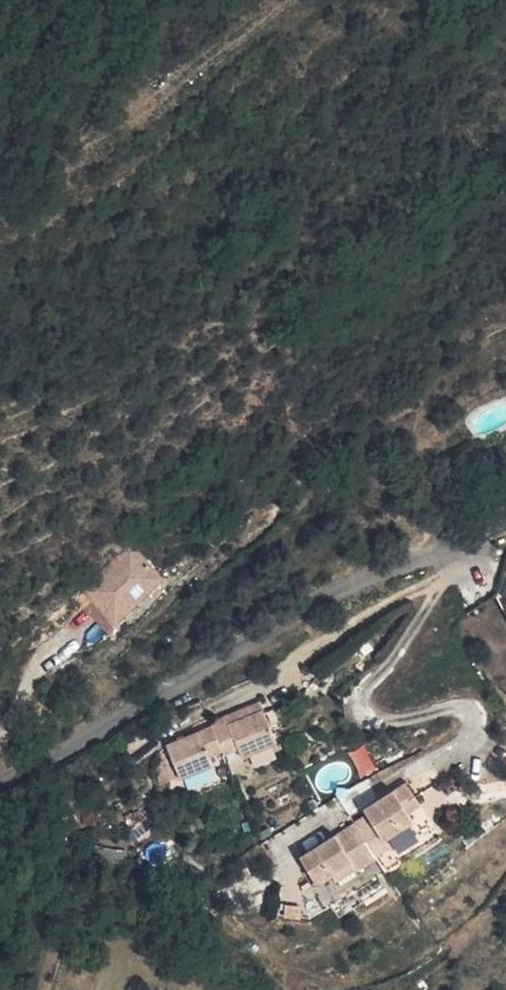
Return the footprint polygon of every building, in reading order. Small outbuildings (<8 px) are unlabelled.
[(133,544),(88,589),(119,620),(164,575),(133,544)] [(263,698),(214,719),(216,723),(219,729),(268,709),(263,698)] [(219,729),(226,745),(228,751),(243,745),(247,755),(282,741),(268,709),(219,729)] [(212,751),(226,745),(219,729),(216,723),(171,742),(185,775),(216,762),(212,751)] [(424,805),(411,783),(366,809),(373,821),(385,842),(417,823),(411,812),(424,805)] [(430,815),(424,805),(411,812),(417,823),(430,815)] [(373,821),(362,827),(378,856),(390,849),(385,842),(373,821)] [(362,827),(349,835),(351,838),(343,843),(353,860),(358,868),(378,856),(362,827)] [(348,832),(339,837),(343,843),(351,838),(349,835),(348,832)] [(339,837),(337,834),(301,855),(317,881),(330,873),(353,860),(343,843),(339,837)] [(358,868),(353,860),(330,873),(336,881),(358,868)] [(304,905),(289,904),(289,913),(304,913),(304,905)]
